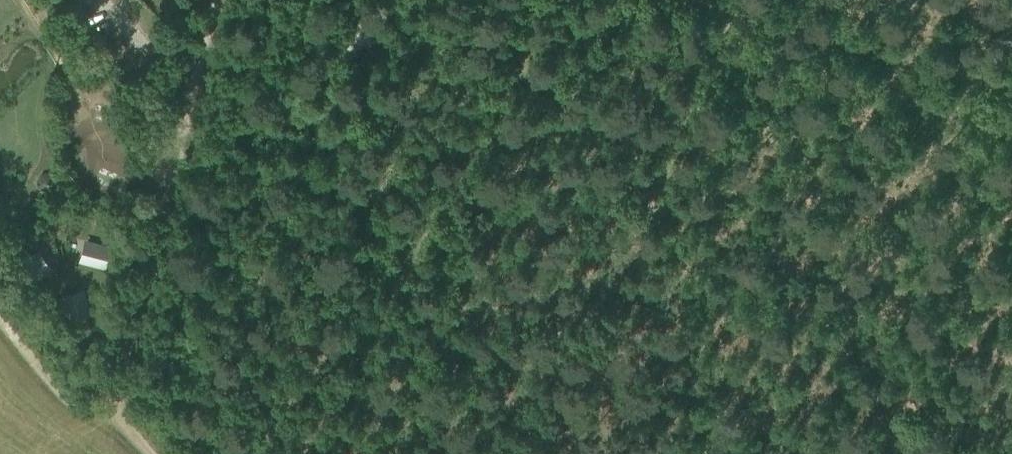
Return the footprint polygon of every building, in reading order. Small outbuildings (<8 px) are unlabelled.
[(78,93),(93,109),(111,93),(96,76),(78,93)] [(102,126),(108,147),(132,140),(126,119),(102,126)] [(101,188),(124,194),(130,172),(106,166),(101,188)] [(87,241),(81,262),(105,268),(110,247),(87,241)] [(15,267),(29,285),(48,270),(35,252),(15,267)] [(62,298),(68,321),(89,316),(83,292),(62,298)]
